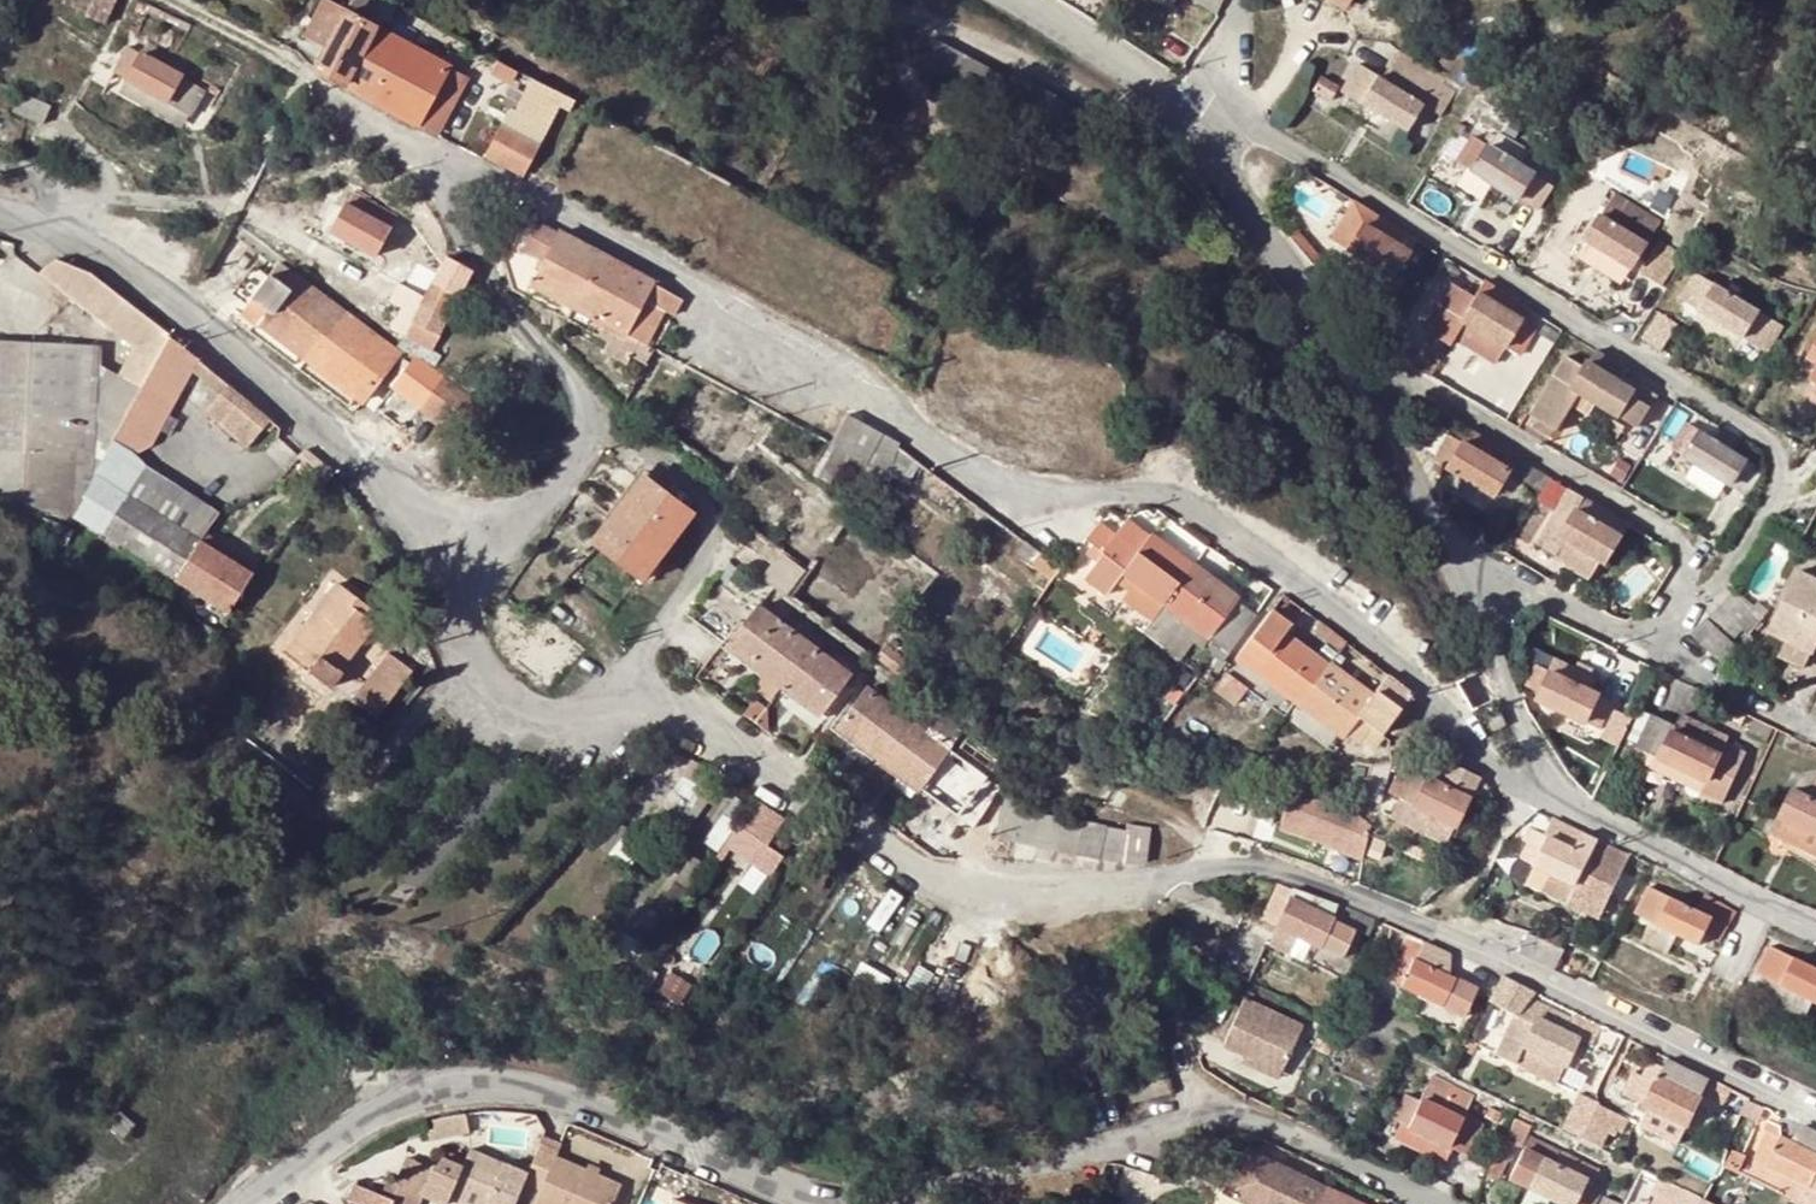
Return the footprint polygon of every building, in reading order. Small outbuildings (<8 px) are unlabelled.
[(83,9),(102,18),(111,0),(88,0),(83,9)] [(326,44),(345,6),(334,0),(325,0),(306,36),(326,44)] [(326,44),(314,69),(371,99),(383,74),(375,68),(379,59),(372,55),(384,30),(375,26),(361,19),(371,0),(349,0),(346,4),(345,6),(326,44)] [(361,19),(375,26),(388,1),(387,0),(371,0),(361,19)] [(1216,11),(1216,10),(1221,0),(1197,0),(1216,11)] [(423,30),(445,40),(449,33),(427,22),(423,30)] [(1200,33),(1192,29),(1183,43),(1191,47),(1200,33)] [(448,65),(384,30),(372,55),(379,59),(375,68),(383,74),(371,99),(418,124),(448,65)] [(186,111),(200,87),(175,73),(183,60),(145,40),(138,52),(120,43),(107,68),(125,78),(186,111)] [(922,65),(939,74),(954,49),(938,40),(922,65)] [(1453,89),(1442,82),(1445,77),(1398,48),(1380,78),(1358,65),(1343,90),(1406,128),(1422,104),(1441,116),(1454,90),(1453,89)] [(939,74),(955,83),(970,58),(954,49),(939,74)] [(955,83),(972,93),(986,67),(970,58),(955,83)] [(441,137),(473,78),(448,65),(418,124),(441,137)] [(1003,76),(986,67),(972,93),(988,102),(1003,76)] [(1337,85),(1320,76),(1313,89),(1330,98),(1337,85)] [(515,111),(546,128),(559,103),(568,107),(572,100),(532,77),(515,111)] [(178,125),(186,111),(125,78),(119,90),(178,125)] [(218,93),(207,87),(204,94),(215,100),(218,93)] [(49,105),(20,92),(12,109),(41,122),(49,105)] [(546,128),(515,111),(508,108),(499,125),(537,145),(546,128)] [(485,153),(523,173),(537,145),(499,125),(485,153)] [(1489,145),(1475,136),(1460,160),(1536,207),(1551,183),(1520,164),(1528,151),(1497,132),(1489,145)] [(396,217),(350,191),(344,202),(390,227),(396,217)] [(1632,267),(1659,220),(1616,193),(1587,239),(1632,267)] [(390,227),(344,202),(328,230),(376,255),(390,227)] [(1408,249),(1415,237),(1401,229),(1372,212),(1356,203),(1334,240),(1392,275),(1408,249)] [(675,312),(684,295),(602,252),(558,230),(554,231),(538,222),(528,216),(505,262),(514,291),(596,335),(603,321),(648,344),(668,308),(675,312)] [(1292,221),(1285,226),(1309,258),(1316,252),(1292,221)] [(1680,254),(1657,241),(1640,270),(1663,284),(1680,254)] [(1316,252),(1309,258),(1325,278),(1332,272),(1316,252)] [(434,281),(458,294),(472,268),(448,256),(434,281)] [(36,272),(132,346),(117,373),(140,386),(169,335),(91,276),(58,260),(36,272)] [(290,364),(299,352),(361,400),(380,376),(395,350),(346,313),(295,274),(277,265),(239,315),(248,322),(244,329),(290,364)] [(400,308),(390,328),(404,336),(414,319),(424,299),(434,281),(408,267),(398,286),(385,299),(400,308)] [(1784,330),(1791,318),(1772,307),(1767,316),(1696,272),(1681,297),(1767,349),(1781,327),(1784,330)] [(434,281),(424,299),(449,313),(458,294),(434,281)] [(1514,298),(1498,289),(1490,301),(1477,292),(1475,295),(1452,282),(1425,327),(1450,342),(1456,334),(1496,359),(1506,343),(1518,351),(1533,327),(1506,310),(1514,298)] [(414,319),(438,332),(449,313),(424,299),(414,319)] [(1676,324),(1658,312),(1644,337),(1660,348),(1676,324)] [(244,329),(248,322),(239,315),(234,321),(244,329)] [(404,336),(429,349),(438,332),(414,319),(404,336)] [(645,362),(654,347),(648,344),(603,321),(596,335),(607,341),(602,350),(626,364),(631,355),(645,362)] [(140,386),(112,440),(131,451),(145,440),(191,354),(169,335),(140,386)] [(48,452),(82,453),(83,419),(94,419),(97,363),(96,343),(0,341),(0,450),(48,452)] [(1806,358),(1815,364),(1815,342),(1806,358)] [(1627,369),(1595,349),(1584,366),(1566,356),(1531,414),(1557,430),(1582,390),(1635,425),(1654,395),(1629,378),(1626,383),(1620,379),(1627,369)] [(391,384),(408,360),(395,350),(380,376),(391,384)] [(408,360),(391,384),(420,405),(443,373),(415,352),(408,360)] [(227,384),(197,360),(189,370),(218,395),(227,384)] [(92,476),(93,477),(112,440),(140,386),(117,373),(116,374),(97,363),(94,419),(83,419),(82,453),(48,452),(0,450),(0,492),(69,526),(70,523),(68,521),(92,476)] [(420,405),(446,425),(469,392),(443,373),(420,405)] [(1810,379),(1801,394),(1815,403),(1815,382),(1810,379)] [(246,448),(269,420),(267,419),(227,384),(218,395),(204,412),(246,448)] [(469,392),(446,425),(472,444),(495,412),(469,392)] [(847,457),(864,423),(845,413),(831,439),(827,449),(847,457)] [(847,457),(866,464),(881,431),(864,423),(847,457)] [(1739,439),(1722,428),(1715,440),(1688,423),(1673,447),(1745,492),(1760,468),(1732,450),(1739,439)] [(1612,446),(1621,430),(1609,424),(1600,438),(1612,446)] [(1488,503),(1510,516),(1528,484),(1506,472),(1515,457),(1468,429),(1461,442),(1448,434),(1432,458),(1447,468),(1489,495),(1491,497),(1488,503)] [(899,440),(881,431),(866,464),(887,472),(898,444),(899,440)] [(126,494),(143,466),(131,451),(112,440),(93,477),(74,516),(96,529),(120,490),(126,494)] [(847,457),(827,449),(813,476),(832,485),(847,457)] [(1551,478),(1515,457),(1506,472),(1528,484),(1543,493),(1551,478)] [(226,611),(246,579),(194,546),(199,538),(216,512),(143,466),(126,494),(120,490),(96,529),(226,611)] [(1481,508),(1489,495),(1447,468),(1437,482),(1481,508)] [(592,542),(598,547),(639,578),(643,573),(654,558),(684,518),(690,510),(672,496),(643,474),(639,479),(592,542)] [(1639,531),(1577,494),(1546,547),(1576,565),(1574,569),(1601,582),(1611,566),(1617,568),(1639,531)] [(1127,517),(1115,534),(1180,581),(1193,563),(1152,531),(1150,533),(1127,517)] [(1180,581),(1115,534),(1108,529),(1099,522),(1086,537),(1094,542),(1085,553),(1096,560),(1085,575),(1107,592),(1117,580),(1130,588),(1135,582),(1163,603),(1180,581)] [(251,571),(199,538),(194,546),(246,579),(251,571)] [(770,562),(778,551),(765,541),(756,553),(770,562)] [(785,596),(805,570),(778,551),(770,562),(759,576),(785,596)] [(1243,629),(1255,613),(1236,599),(1238,597),(1193,563),(1180,581),(1243,629)] [(1815,650),(1815,580),(1798,572),(1769,632),(1791,642),(1785,655),(1809,665),(1815,650)] [(1208,638),(1210,635),(1227,648),(1243,629),(1180,581),(1163,603),(1149,622),(1168,637),(1183,618),(1208,638)] [(361,614),(351,606),(358,597),(337,582),(283,651),(328,686),(341,670),(337,667),(372,623),(361,614)] [(1748,628),(1761,615),(1735,591),(1722,605),(1748,628)] [(358,597),(351,606),(361,614),(368,605),(358,597)] [(728,643),(820,712),(850,672),(845,668),(849,662),(836,653),(832,659),(779,620),(784,614),(772,605),(768,611),(757,605),(728,643)] [(1736,642),(1748,628),(1722,605),(1709,617),(1736,642)] [(1273,607),(1251,636),(1314,682),(1328,664),(1285,633),(1293,622),(1273,607)] [(1731,648),(1736,642),(1709,617),(1694,633),(1721,658),(1726,654),(1731,648)] [(1195,640),(1220,659),(1227,648),(1210,635),(1208,638),(1183,618),(1168,637),(1187,650),(1195,640)] [(1168,637),(1149,622),(1144,630),(1163,644),(1168,637)] [(1333,657),(1342,645),(1316,625),(1306,637),(1333,657)] [(1254,670),(1272,684),(1296,702),(1298,704),(1314,682),(1251,636),(1239,653),(1257,667),(1254,670)] [(1168,637),(1163,644),(1181,658),(1187,650),(1168,637)] [(907,659),(886,643),(877,655),(898,671),(907,659)] [(375,714),(409,668),(386,653),(354,698),(375,714)] [(1397,674),(1391,669),(1370,697),(1328,664),(1314,682),(1380,732),(1398,709),(1411,691),(1414,686),(1397,674)] [(1565,678),(1537,664),(1527,683),(1541,690),(1537,697),(1599,727),(1612,701),(1583,686),(1590,673),(1572,664),(1565,678)] [(1246,687),(1226,672),(1213,690),(1235,702),(1246,687)] [(1302,706),(1336,732),(1343,736),(1346,732),(1357,741),(1361,735),(1375,745),(1383,734),(1380,732),(1314,682),(1298,704),(1302,706)] [(865,684),(836,725),(921,785),(947,749),(955,755),(981,775),(990,763),(995,755),(960,730),(964,724),(942,707),(927,727),(865,684)] [(1296,702),(1272,684),(1262,698),(1285,715),(1296,702)] [(768,729),(767,707),(754,697),(743,711),(768,729)] [(1599,727),(1537,697),(1530,713),(1531,716),(1590,744),(1599,727)] [(1326,746),(1336,732),(1302,706),(1293,720),(1326,746)] [(1484,716),(1490,730),(1505,723),(1499,709),(1484,716)] [(1614,740),(1628,716),(1616,709),(1602,733),(1614,740)] [(1719,807),(1744,754),(1722,743),(1724,739),(1686,720),(1682,727),(1653,713),(1637,744),(1661,756),(1705,778),(1697,795),(1696,796),(1719,807)] [(1705,778),(1661,756),(1637,744),(1631,755),(1621,750),(1612,768),(1634,779),(1639,766),(1697,795),(1705,778)] [(929,791),(955,755),(947,749),(921,785),(929,791)] [(1449,827),(1463,798),(1466,800),(1477,780),(1429,756),(1419,777),(1397,766),(1383,795),(1393,799),(1449,827)] [(978,777),(969,793),(988,806),(997,790),(979,778),(978,777)] [(860,779),(851,792),(866,802),(875,791),(860,779)] [(1808,796),(1795,790),(1774,833),(1796,843),(1804,827),(1815,833),(1815,780),(1808,796)] [(1340,800),(1280,799),(1279,832),(1318,843),(1360,863),(1365,849),(1371,831),(1340,800)] [(1440,846),(1449,827),(1393,799),(1383,819),(1440,846)] [(1068,831),(1068,826),(1069,818),(1064,817),(1058,848),(1066,849),(1077,835),(1068,831)] [(1087,822),(1082,821),(1068,826),(1068,831),(1077,835),(1079,833),(1087,822)] [(1626,856),(1608,846),(1556,821),(1548,838),(1526,829),(1521,840),(1526,841),(1518,858),(1536,867),(1574,885),(1569,896),(1602,910),(1626,856)] [(1078,852),(1100,856),(1107,825),(1087,822),(1079,833),(1078,852)] [(1128,823),(1127,829),(1120,860),(1146,861),(1147,850),(1149,826),(1128,823)] [(1127,829),(1107,825),(1100,856),(1120,860),(1127,829)] [(750,871),(764,849),(733,829),(718,850),(750,871)] [(1077,835),(1066,849),(1078,852),(1079,833),(1077,835)] [(1439,876),(1365,849),(1360,863),(1352,887),(1413,908),(1439,876)] [(1569,896),(1574,885),(1536,867),(1527,886),(1566,903),(1569,896)] [(1280,883),(1264,919),(1277,925),(1297,935),(1340,956),(1353,929),(1329,917),(1335,904),(1295,888),(1284,884),(1280,883)] [(1633,912),(1651,921),(1676,934),(1706,948),(1710,938),(1719,942),(1736,911),(1704,893),(1695,909),(1645,887),(1633,912)] [(1566,903),(1598,918),(1602,910),(1569,896),(1566,903)] [(1335,904),(1329,917),(1353,929),(1367,935),(1374,918),(1337,901),(1335,904)] [(1288,953),(1297,935),(1277,925),(1268,944),(1288,953)] [(1424,942),(1408,934),(1387,976),(1406,986),(1424,942)] [(1451,952),(1426,940),(1405,991),(1462,1018),(1478,986),(1450,973),(1451,952)] [(1768,946),(1755,974),(1812,1001),(1815,1003),(1815,969),(1768,946)] [(1530,999),(1534,992),(1500,976),(1486,1003),(1512,1016),(1517,1018),(1508,1035),(1503,1034),(1494,1053),(1514,1063),(1521,1048),(1563,1069),(1578,1038),(1590,1044),(1593,1045),(1600,1028),(1572,1015),(1571,1018),(1566,1029),(1522,1008),(1530,999)] [(1571,1018),(1530,999),(1522,1008),(1566,1029),(1571,1018)] [(1275,1083),(1300,1030),(1240,1001),(1218,1049),(1240,1059),(1259,1067),(1256,1074),(1275,1083)] [(1517,1018),(1512,1016),(1503,1034),(1508,1035),(1517,1018)] [(1613,1055),(1593,1045),(1590,1044),(1584,1055),(1607,1067),(1613,1055)] [(1514,1063),(1556,1084),(1563,1069),(1521,1048),(1514,1063)] [(1736,1118),(1741,1110),(1746,1100),(1748,1097),(1666,1057),(1661,1068),(1647,1061),(1640,1076),(1632,1072),(1621,1094),(1639,1102),(1685,1124),(1687,1126),(1698,1099),(1736,1118)] [(1256,1074),(1259,1067),(1240,1059),(1237,1065),(1256,1074)] [(1434,1105),(1446,1082),(1431,1075),(1420,1098),(1434,1105)] [(1405,1128),(1450,1150),(1467,1158),(1481,1127),(1462,1119),(1472,1096),(1446,1082),(1434,1105),(1420,1098),(1419,1101),(1404,1094),(1392,1119),(1406,1125),(1405,1128)] [(1560,1128),(1583,1138),(1600,1104),(1576,1094),(1560,1128)] [(1762,1107),(1746,1100),(1741,1110),(1758,1117),(1762,1107)] [(1677,1141),(1685,1124),(1639,1102),(1631,1118),(1639,1122),(1677,1141)] [(1600,1104),(1583,1138),(1600,1146),(1607,1131),(1616,1112),(1600,1104)] [(131,1123),(107,1105),(97,1119),(122,1136),(131,1123)] [(1498,1127),(1502,1117),(1488,1111),(1484,1121),(1498,1127)] [(1627,1117),(1616,1112),(1607,1131),(1618,1136),(1623,1126),(1629,1129),(1633,1126),(1637,1126),(1639,1122),(1631,1118),(1631,1119),(1627,1117)] [(472,1143),(467,1121),(441,1127),(444,1136),(459,1133),(462,1145),(472,1143)] [(1801,1123),(1793,1141),(1767,1128),(1753,1156),(1768,1163),(1766,1166),(1785,1175),(1783,1180),(1798,1188),(1792,1200),(1800,1203),(1815,1203),(1815,1130),(1801,1123)] [(1527,1129),(1515,1124),(1509,1142),(1521,1146),(1527,1129)] [(1444,1163),(1450,1150),(1405,1128),(1401,1127),(1395,1139),(1444,1163)] [(556,1153),(561,1140),(543,1133),(539,1143),(538,1146),(556,1153)] [(1522,1150),(1508,1179),(1562,1203),(1593,1203),(1600,1189),(1592,1185),(1598,1171),(1529,1138),(1524,1150),(1522,1150)] [(618,1187),(554,1158),(556,1153),(538,1146),(525,1175),(521,1183),(512,1203),(611,1203),(618,1187)] [(1326,1186),(1326,1185),(1247,1146),(1224,1190),(1251,1203),(1317,1203),(1326,1186)] [(1510,1150),(1500,1146),(1486,1176),(1496,1180),(1510,1150)] [(462,1203),(512,1203),(521,1183),(525,1175),(468,1151),(463,1164),(442,1155),(431,1166),(430,1168),(419,1196),(422,1197),(439,1203),(446,1203),(449,1198),(462,1203)] [(1690,1162),(1718,1176),(1723,1164),(1696,1151),(1690,1162)] [(1743,1156),(1733,1151),(1726,1167),(1736,1172),(1743,1156)] [(430,1168),(431,1166),(405,1155),(394,1181),(386,1177),(380,1194),(394,1199),(392,1203),(418,1203),(422,1197),(419,1196),(430,1168)] [(1704,1200),(1662,1180),(1651,1203),(1712,1203),(1704,1200)] [(394,1199),(380,1194),(353,1182),(346,1198),(361,1203),(392,1203),(394,1199)] [(1327,1186),(1318,1203),(1364,1203),(1327,1186)]
